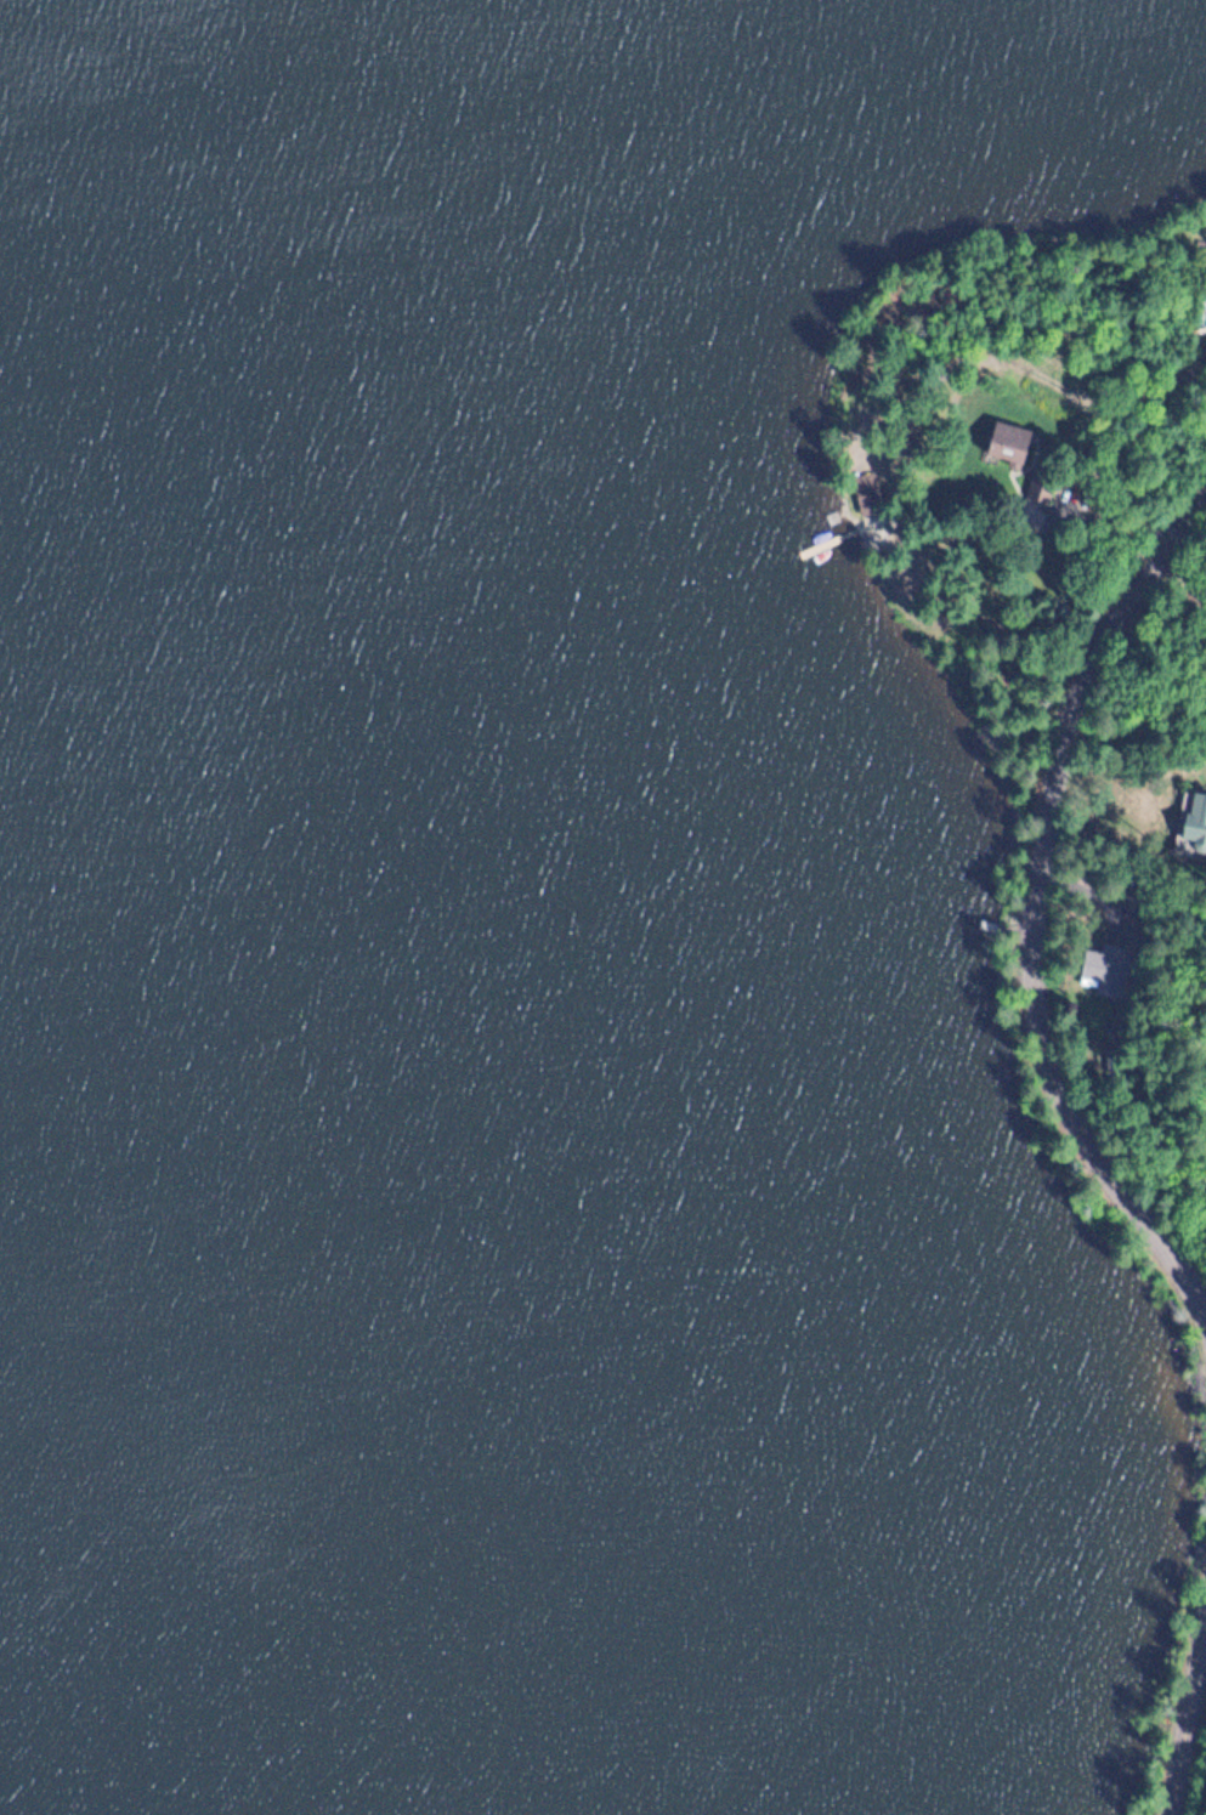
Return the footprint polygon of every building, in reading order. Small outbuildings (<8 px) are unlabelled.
[(985,452),(993,420),(1041,433),(1032,465),(985,452)] [(1185,838),(1205,841),(1205,794),(1193,792),(1185,838)] [(1083,948),(1094,949),(1095,937),(1123,941),(1117,997),(1091,993),(1093,977),(1080,975),(1083,948)]
